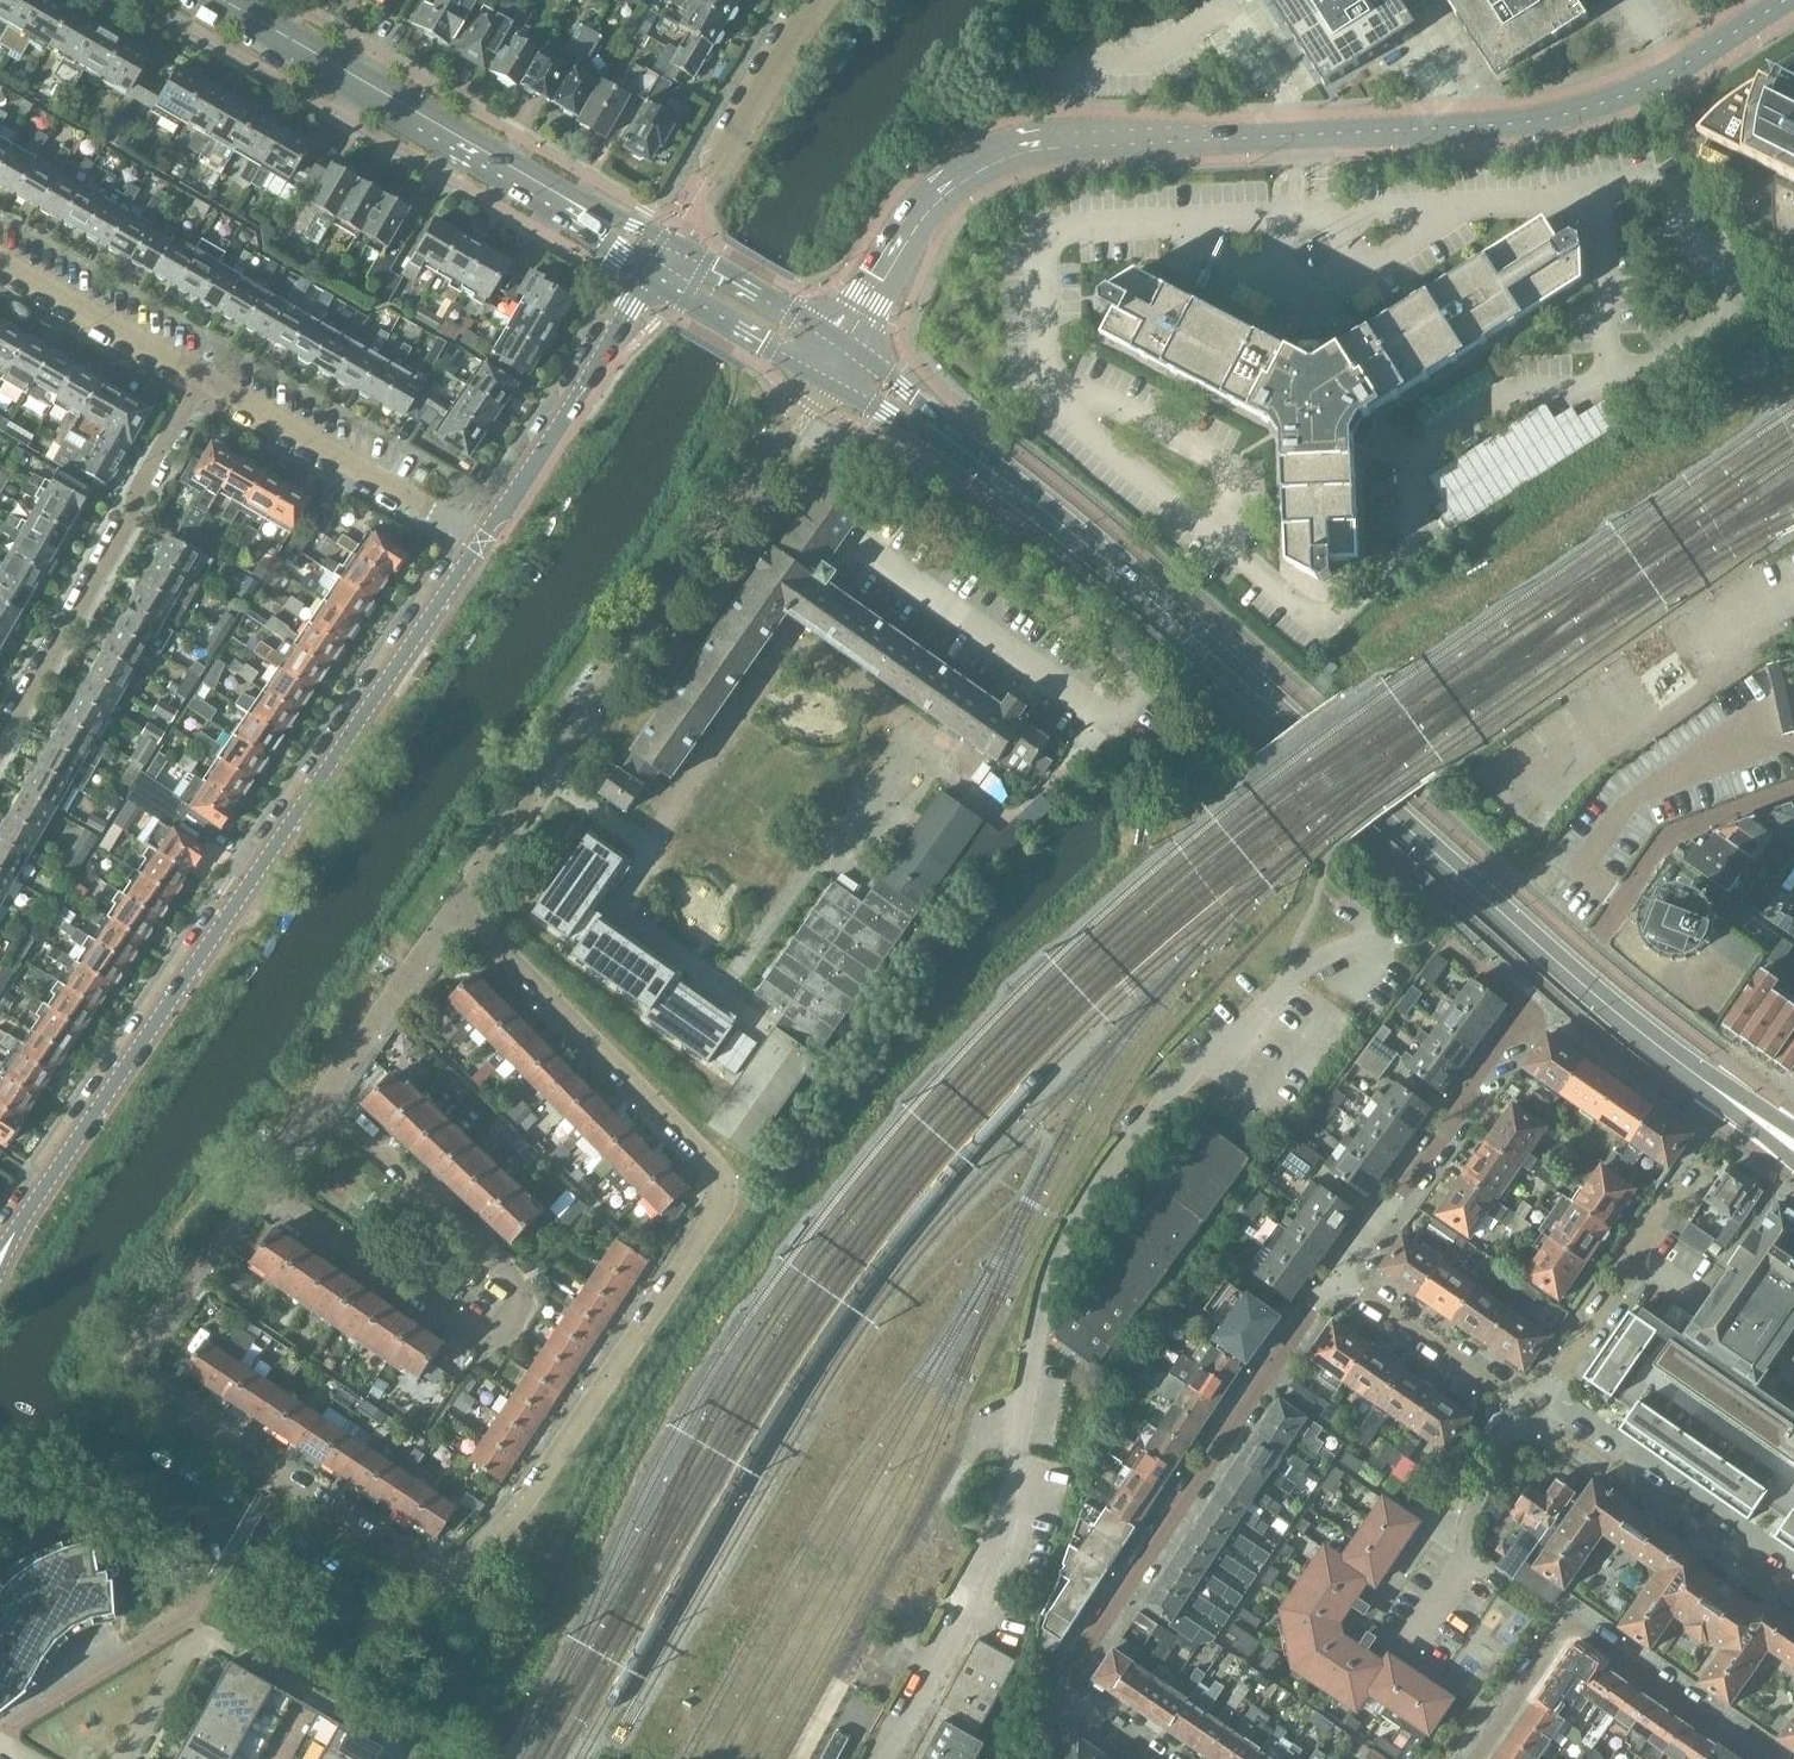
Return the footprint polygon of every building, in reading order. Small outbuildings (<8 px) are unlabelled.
[(11,51),(40,0),(5,0),(0,8),(0,17),(13,24),(1,45),(11,51)] [(49,45),(68,12),(49,1),(48,2),(43,0),(40,0),(11,51),(20,57),(33,35),(49,45)] [(431,9),(423,5),(412,23),(447,43),(456,29),(457,29),(476,0),(437,0),(431,9)] [(725,23),(692,2),(688,0),(671,0),(669,3),(686,13),(677,28),(687,33),(711,47),(725,23)] [(725,23),(739,0),(693,0),(692,2),(725,23)] [(1417,27),(1402,0),(1272,0),(1287,23),(1286,23),(1326,87),(1389,46),(1389,45),(1417,27)] [(1477,48),(1478,47),(1496,76),(1525,58),(1526,59),(1589,18),(1577,0),(1447,0),(1477,48)] [(499,16),(482,6),(459,48),(459,53),(461,56),(464,59),(469,60),(472,60),(475,60),(481,55),(485,57),(482,63),(483,65),(485,66),(486,66),(494,52),(495,52),(508,31),(511,33),(514,28),(510,25),(519,10),(507,2),(499,16)] [(511,33),(489,71),(518,88),(539,51),(522,42),(526,34),(521,31),(530,15),(520,9),(519,10),(510,25),(514,28),(511,33)] [(53,76),(63,82),(94,29),(87,25),(88,23),(68,12),(49,45),(66,55),(53,76)] [(535,94),(549,102),(590,31),(580,25),(565,51),(561,52),(544,42),(519,85),(521,86),(523,91),(530,95),(535,94)] [(86,66),(102,75),(121,42),(101,31),(100,33),(94,29),(63,82),(73,87),(86,66)] [(576,118),(578,119),(603,76),(587,67),(586,63),(601,37),(590,31),(549,102),(562,110),(564,114),(571,119),(576,118)] [(666,82),(668,79),(680,86),(686,75),(693,79),(711,47),(687,33),(669,65),(659,57),(650,73),(658,77),(666,82)] [(102,75),(129,91),(137,76),(148,58),(121,42),(102,75)] [(644,101),(658,77),(650,73),(643,68),(641,70),(631,64),(619,86),(603,76),(578,119),(576,123),(603,139),(630,93),(644,101)] [(177,127),(183,117),(202,84),(175,68),(162,91),(156,101),(156,102),(166,107),(160,117),(177,127)] [(137,76),(129,91),(127,95),(137,100),(147,82),(137,76)] [(644,101),(622,140),(628,144),(626,148),(629,150),(630,154),(639,160),(644,158),(647,160),(657,144),(659,145),(674,119),(657,109),(671,84),(666,82),(658,77),(644,101)] [(1759,84),(1753,87),(1743,93),(1735,98),(1728,104),(1720,110),(1712,118),(1707,123),(1704,127),(1698,133),(1778,174),(1776,179),(1774,178),(1773,192),(1772,205),(1773,214),(1773,222),(1775,236),(1778,249),(1793,238),(1793,99),(1762,83),(1759,84)] [(187,148),(197,154),(227,101),(221,97),(222,95),(202,84),(183,117),(200,127),(187,148)] [(156,101),(162,91),(152,85),(142,103),(152,109),(156,102),(156,101)] [(219,138),(236,147),(255,114),(235,103),(234,105),(227,101),(197,154),(207,159),(219,138)] [(240,178),(250,184),(280,132),(273,128),(275,126),(255,114),(236,147),(252,157),(240,178)] [(106,141),(122,151),(136,126),(120,117),(106,141)] [(10,146),(17,135),(1,126),(0,126),(0,164),(10,146)] [(250,184),(260,190),(269,174),(286,184),(289,178),(302,185),(310,171),(298,164),(308,145),(288,134),(287,135),(280,132),(250,184)] [(46,139),(38,134),(26,155),(34,160),(46,139)] [(81,134),(71,152),(70,153),(74,155),(86,136),(81,134)] [(15,193),(34,160),(26,155),(10,146),(0,164),(0,184),(15,193)] [(70,153),(71,152),(62,148),(54,162),(62,167),(70,153)] [(58,174),(62,167),(54,162),(53,162),(49,169),(34,160),(15,193),(39,207),(58,174)] [(299,190),(311,197),(300,218),(310,224),(320,206),(336,215),(356,180),(330,165),(329,167),(317,160),(310,171),(299,190)] [(81,187),(93,166),(85,161),(73,182),(81,187)] [(39,207),(62,220),(81,187),(73,182),(58,174),(39,207)] [(85,233),(104,200),(109,190),(116,179),(107,174),(95,195),(81,187),(62,220),(85,233)] [(382,195),(356,180),(336,215),(361,229),(361,230),(382,195)] [(131,205),(138,192),(129,187),(123,198),(109,190),(104,200),(85,233),(108,246),(126,213),(131,205)] [(403,246),(391,239),(408,210),(405,208),(407,206),(405,202),(398,197),(393,198),(392,201),(382,195),(361,230),(361,229),(346,256),(356,261),(368,239),(384,248),(367,277),(381,286),(390,271),(389,271),(395,259),(403,246)] [(126,213),(108,246),(130,259),(148,226),(153,217),(161,204),(152,199),(144,212),(131,205),(126,213)] [(195,199),(190,209),(204,217),(210,207),(195,199)] [(168,229),(176,233),(184,218),(177,214),(168,229)] [(1115,311),(1102,336),(1274,426),(1282,439),(1287,563),(1319,580),(1320,579),(1325,582),(1333,577),(1333,562),(1360,561),(1355,440),(1354,440),(1354,436),(1362,421),(1365,419),(1366,420),(1583,282),(1582,245),(1581,245),(1581,240),(1572,235),(1559,243),(1545,220),(1338,351),(1330,339),(1299,341),(1292,353),(1136,271),(1106,291),(1106,292),(1102,294),(1102,305),(1115,311)] [(422,264),(437,273),(458,236),(451,232),(453,229),(442,222),(440,225),(434,222),(403,275),(413,280),(422,264)] [(171,239),(172,240),(176,233),(168,229),(164,235),(148,226),(130,259),(131,259),(132,264),(139,268),(143,266),(152,272),(171,239)] [(185,246),(184,247),(172,240),(171,239),(152,272),(154,272),(155,277),(162,281),(166,279),(175,285),(194,252),(195,253),(201,243),(202,241),(191,235),(185,246)] [(464,239),(458,236),(437,273),(452,282),(443,298),(453,303),(462,287),(461,287),(482,250),(475,246),(477,243),(466,236),(464,239)] [(223,255),(229,244),(221,240),(215,250),(223,255)] [(198,298),(217,266),(223,255),(215,250),(201,243),(195,253),(194,252),(175,285),(177,286),(177,290),(184,294),(189,293),(198,298)] [(461,287),(462,287),(475,295),(466,311),(476,316),(492,288),(498,292),(509,274),(504,271),(508,264),(501,260),(502,257),(491,251),(490,254),(482,250),(461,287)] [(244,272),(253,258),(245,253),(236,268),(244,272)] [(278,266),(270,261),(258,281),(267,286),(278,266)] [(239,279),(240,279),(244,272),(236,268),(232,275),(217,266),(198,298),(199,299),(200,303),(207,307),(211,306),(221,311),(239,279)] [(388,305),(402,279),(390,271),(381,286),(367,310),(388,305)] [(525,297),(521,304),(555,324),(559,316),(562,318),(569,307),(566,305),(569,300),(549,288),(551,285),(533,274),(521,295),(525,297)] [(294,311),(302,297),(310,284),(299,278),(296,284),(292,291),(288,298),(284,305),(266,337),(275,342),(276,347),(283,351),(287,349),(289,350),(307,318),(294,311)] [(234,319),(243,324),(262,292),(240,279),(239,279),(221,311),(222,312),(223,316),(230,320),(234,319)] [(280,293),(288,298),(292,291),(296,284),(288,279),(280,293)] [(284,305),(263,293),(262,292),(243,324),(244,325),(245,329),(252,333),(256,332),(266,337),(284,305)] [(316,323),(326,307),(318,302),(308,319),(307,318),(289,350),(298,355),(299,360),(306,364),(310,362),(312,363),(330,331),(316,323)] [(555,324),(521,304),(506,330),(540,349),(545,341),(548,343),(554,332),(551,330),(555,324)] [(418,305),(411,317),(435,331),(442,319),(418,305)] [(335,325),(342,329),(351,315),(344,311),(335,325)] [(442,319),(435,331),(448,338),(455,341),(456,339),(461,331),(442,319)] [(4,375),(24,339),(15,334),(16,330),(3,323),(1,326),(0,325),(0,373),(4,375)] [(330,331),(312,363),(320,368),(321,373),(328,377),(333,375),(334,376),(353,344),(338,336),(342,329),(335,325),(331,332),(330,331)] [(474,346),(479,338),(467,330),(462,338),(460,341),(460,342),(471,350),(474,346)] [(540,349),(506,330),(492,354),(503,360),(501,362),(518,372),(520,370),(526,373),(530,368),(533,369),(539,358),(536,356),(540,349)] [(372,346),(380,350),(388,336),(380,332),(372,346)] [(24,339),(4,375),(1,380),(26,394),(30,386),(49,354),(40,348),(41,345),(28,337),(26,340),(24,339)] [(419,388),(422,384),(426,376),(446,343),(437,338),(418,372),(413,379),(398,371),(380,403),(381,403),(382,408),(389,412),(393,410),(403,416),(404,415),(414,398),(419,388)] [(376,358),(380,350),(372,346),(367,353),(353,344),(334,376),(336,377),(336,382),(343,386),(348,384),(357,390),(376,358)] [(394,359),(403,363),(411,349),(402,344),(394,359)] [(30,386),(55,400),(73,368),(63,362),(65,359),(52,351),(50,354),(49,354),(30,386)] [(451,377),(456,370),(449,365),(453,360),(445,354),(437,367),(444,372),(451,377)] [(370,397),(380,403),(398,371),(376,358),(357,390),(358,390),(359,395),(366,399),(370,397)] [(481,363),(465,387),(498,409),(499,408),(504,408),(509,400),(508,396),(514,386),(481,363)] [(53,404),(77,418),(98,382),(73,368),(55,400),(53,404)] [(439,380),(453,390),(459,382),(451,377),(444,372),(439,380)] [(68,471),(76,476),(122,396),(121,395),(123,392),(106,382),(104,385),(98,382),(77,418),(70,432),(85,441),(68,471)] [(465,387),(449,410),(483,433),(484,431),(489,430),(494,423),(492,418),(498,409),(465,387)] [(414,398),(427,407),(438,415),(443,405),(419,388),(414,398)] [(125,397),(122,396),(76,476),(102,491),(135,433),(138,434),(148,417),(145,416),(148,411),(141,407),(143,404),(127,394),(125,397)] [(1451,532),(1620,425),(1605,401),(1578,418),(1561,429),(1555,420),(1546,405),(1439,473),(1454,497),(1445,502),(1436,508),(1451,532)] [(29,421),(39,427),(47,414),(36,408),(29,421)] [(483,433),(449,410),(433,434),(436,437),(437,440),(444,445),(447,444),(466,457),(468,455),(473,454),(478,447),(476,442),(483,433)] [(8,424),(3,433),(27,447),(33,438),(8,424)] [(196,530),(203,519),(218,492),(236,460),(226,454),(228,451),(215,443),(213,446),(211,445),(201,463),(192,458),(179,482),(199,493),(175,536),(189,544),(196,530)] [(15,447),(3,468),(11,473),(24,452),(15,447)] [(236,460),(218,492),(231,500),(221,518),(231,523),(242,506),(260,474),(251,468),(253,465),(239,457),(237,461),(236,460)] [(0,473),(0,492),(11,473),(3,468),(0,473)] [(681,686),(676,693),(674,696),(634,754),(635,754),(622,772),(620,770),(617,774),(614,779),(602,795),(606,797),(627,812),(637,798),(644,789),(647,791),(660,772),(671,780),(712,723),(789,613),(1000,762),(1002,759),(1026,776),(1033,766),(1034,767),(1045,774),(1048,770),(1054,762),(1041,753),(1050,741),(1033,729),(1030,727),(1026,724),(1030,720),(1023,715),(1028,708),(1013,697),(1011,696),(1003,708),(839,593),(830,586),(838,574),(826,565),(873,498),(875,495),(837,469),(779,551),(777,549),(771,558),(768,555),(759,569),(761,571),(681,686)] [(33,475),(28,483),(78,511),(81,506),(84,508),(93,492),(90,490),(56,471),(49,484),(33,475)] [(242,506),(265,519),(284,487),(275,482),(276,479),(263,471),(261,474),(260,474),(242,506)] [(28,483),(23,491),(40,500),(33,513),(66,532),(69,534),(78,518),(75,516),(78,511),(28,483)] [(284,487),(265,519),(290,534),(308,501),(298,496),(300,492),(287,485),(285,488),(284,487)] [(316,502),(303,522),(315,529),(323,534),(336,514),(316,502)] [(9,516),(5,524),(54,552),(57,547),(60,549),(69,534),(66,532),(33,513),(25,525),(9,516)] [(303,522),(289,546),(300,553),(315,529),(303,522)] [(0,532),(16,541),(9,554),(42,573),(45,575),(54,559),(51,557),(54,552),(5,524),(0,532)] [(240,540),(250,546),(257,534),(247,528),(240,540)] [(336,545),(352,556),(385,577),(390,570),(394,572),(404,556),(368,532),(358,547),(342,536),(336,545)] [(168,539),(154,562),(186,580),(198,587),(214,559),(184,542),(181,546),(168,539)] [(264,554),(275,560),(282,548),(271,542),(264,554)] [(30,593),(33,588),(37,590),(45,575),(42,573),(9,554),(2,566),(0,565),(0,576),(30,593)] [(321,568),(339,580),(370,600),(377,591),(381,590),(386,583),(385,579),(385,577),(352,556),(343,570),(327,559),(321,568)] [(186,580),(154,562),(141,585),(173,603),(186,580)] [(19,614),(22,616),(31,600),(27,598),(30,593),(0,576),(0,603),(19,614)] [(300,586),(312,594),(318,584),(306,576),(300,586)] [(248,578),(240,590),(250,596),(258,584),(248,578)] [(339,580),(324,603),(355,623),(361,615),(364,617),(372,604),(369,602),(370,600),(339,580)] [(173,603),(141,585),(128,607),(160,625),(173,603)] [(285,609),(297,617),(303,607),(291,599),(285,609)] [(7,634),(10,629),(13,631),(22,616),(19,614),(0,603),(0,630),(7,634)] [(237,610),(226,603),(218,617),(229,624),(237,610)] [(324,603),(309,625),(340,645),(346,637),(349,639),(358,626),(355,624),(355,623),(324,603)] [(160,625),(128,607),(115,630),(147,648),(160,625)] [(270,631),(282,639),(287,631),(288,629),(277,621),(270,631)] [(294,647),(295,647),(326,668),(331,659),(334,661),(343,648),(340,646),(340,645),(309,625),(300,639),(287,631),(282,639),(284,641),(294,647)] [(218,646),(226,634),(215,627),(207,639),(209,640),(218,646)] [(115,630),(102,653),(134,671),(147,648),(115,630)] [(267,648),(261,657),(279,670),(310,691),(316,682),(319,684),(328,671),(325,669),(326,668),(294,647),(284,641),(276,653),(267,648)] [(260,643),(253,652),(261,657),(267,648),(260,643)] [(102,653),(89,676),(120,694),(134,671),(102,653)] [(1768,666),(1784,735),(1793,732),(1793,671),(1792,660),(1768,666)] [(199,678),(206,668),(195,662),(189,672),(199,678)] [(228,668),(218,662),(204,685),(217,693),(228,668)] [(240,677),(252,684),(258,675),(246,667),(240,677)] [(279,670),(264,693),(295,713),(301,705),(304,707),(312,694),(309,692),(310,691),(279,670)] [(188,672),(175,693),(185,700),(199,678),(189,672),(188,672)] [(89,676),(76,698),(107,716),(120,694),(89,676)] [(225,699),(250,715),(280,736),(286,727),(289,729),(298,716),(295,714),(295,713),(264,693),(258,703),(243,696),(232,689),(225,699)] [(189,707),(210,722),(217,712),(195,697),(189,707)] [(63,721),(94,739),(107,716),(76,698),(63,721)] [(161,717),(171,723),(178,713),(167,707),(161,717)] [(280,736),(250,715),(234,738),(265,758),(271,750),(274,752),(283,739),(280,737),(280,736)] [(63,721),(51,742),(95,767),(107,746),(94,739),(63,721)] [(147,724),(141,734),(145,737),(157,745),(164,734),(147,724)] [(195,744),(207,752),(213,742),(201,734),(195,744)] [(145,737),(131,758),(134,760),(143,766),(157,745),(145,737)] [(265,758),(234,738),(219,760),(250,781),(256,772),(259,774),(268,761),(265,759),(265,758)] [(51,742),(37,767),(79,790),(81,792),(95,767),(51,742)] [(179,768),(191,775),(198,765),(186,758),(179,768)] [(120,781),(130,788),(130,785),(131,786),(144,767),(143,766),(134,760),(120,781)] [(219,760),(204,784),(235,804),(241,795),(244,797),(253,784),(250,782),(250,781),(219,760)] [(37,767),(23,790),(65,814),(79,790),(37,767)] [(235,804),(204,784),(202,783),(186,807),(222,830),(232,815),(229,813),(235,804)] [(153,801),(175,816),(183,804),(161,789),(153,801)] [(111,809),(115,812),(121,801),(119,799),(117,799),(108,793),(101,803),(111,809)] [(984,837),(990,828),(982,823),(982,822),(983,822),(941,793),(881,879),(880,878),(863,903),(834,883),(756,994),(785,1015),(775,1028),(777,1029),(770,1039),(773,1041),(770,1046),(738,1091),(735,1089),(728,1099),(731,1101),(713,1128),(749,1153),(769,1125),(769,1126),(809,1069),(808,1069),(817,1057),(922,908),(957,858),(958,857),(976,832),(984,837)] [(21,794),(8,817),(39,835),(53,812),(21,794)] [(1019,818),(1029,828),(1030,829),(1031,830),(1031,829),(1030,828),(1051,808),(1052,809),(1053,808),(1041,796),(1019,818)] [(1793,839),(1793,804),(1777,810),(1766,826),(1776,833),(1775,834),(1790,845),(1793,839)] [(87,826),(101,834),(107,824),(93,816),(87,826)] [(0,831),(0,843),(26,858),(39,865),(44,856),(31,849),(39,835),(8,817),(0,831)] [(1776,833),(1766,826),(1755,818),(1735,826),(1766,847),(1775,834),(1776,833)] [(103,850),(108,853),(124,829),(118,826),(114,823),(99,847),(103,850)] [(1766,847),(1735,826),(1715,834),(1756,862),(1766,847)] [(143,833),(137,841),(186,874),(191,865),(194,867),(204,852),(169,829),(159,843),(143,833)] [(97,838),(84,830),(73,847),(86,856),(97,838)] [(1756,862),(1715,834),(1711,838),(1708,836),(1700,847),(1741,876),(1746,869),(1758,877),(1763,869),(1755,863),(1756,862)] [(626,862),(590,837),(578,853),(614,878),(626,862)] [(147,861),(138,874),(138,875),(170,896),(171,895),(175,895),(180,888),(179,883),(186,874),(137,841),(131,850),(147,861)] [(1685,845),(1677,856),(1742,903),(1754,886),(1741,876),(1700,847),(1692,842),(1689,847),(1685,845)] [(13,880),(26,858),(0,843),(0,873),(13,880)] [(86,856),(73,847),(62,865),(75,873),(86,856)] [(578,853),(568,869),(603,894),(614,878),(578,853)] [(1793,872),(1793,856),(1767,894),(1775,899),(1787,882),(1793,872)] [(132,884),(123,897),(155,919),(156,918),(160,917),(165,910),(164,906),(170,896),(138,875),(138,874),(122,864),(116,873),(132,884)] [(603,894),(568,869),(557,884),(593,909),(603,894)] [(0,903),(13,880),(0,873),(0,903)] [(74,896),(82,902),(89,891),(81,886),(77,884),(70,894),(74,896)] [(582,924),(593,909),(557,884),(546,899),(582,924)] [(117,906),(108,919),(108,920),(140,942),(141,940),(145,940),(150,933),(149,928),(155,919),(123,897),(107,886),(101,895),(117,906)] [(52,889),(46,899),(56,905),(62,895),(52,889)] [(1658,905),(1653,911),(1651,916),(1648,922),(1648,928),(1650,940),(1653,946),(1657,951),(1663,955),(1667,957),(1673,959),(1679,960),(1684,959),(1692,958),(1697,955),(1699,953),(1703,949),(1707,944),(1709,939),(1711,933),(1711,927),(1709,916),(1706,912),(1702,906),(1696,902),(1692,899),(1686,897),(1679,897),(1674,897),(1667,899),(1662,902),(1658,905)] [(46,899),(39,909),(50,915),(56,905),(46,899)] [(570,941),(582,924),(546,899),(535,916),(570,941)] [(102,929),(93,942),(92,942),(125,964),(126,963),(130,962),(135,955),(134,951),(140,942),(108,920),(108,919),(92,909),(86,918),(102,929)] [(615,932),(598,920),(573,956),(590,967),(615,932)] [(86,951),(77,965),(110,987),(110,985),(115,985),(120,978),(118,973),(125,964),(92,942),(93,942),(77,931),(71,940),(86,951)] [(630,942),(615,932),(590,967),(605,978),(630,942)] [(19,944),(30,950),(36,940),(25,934),(19,944)] [(1783,939),(1768,960),(1779,968),(1793,947),(1793,946),(1783,939)] [(646,953),(630,942),(605,978),(621,989),(646,953)] [(30,950),(19,944),(13,955),(23,960),(30,950)] [(661,964),(646,953),(621,989),(636,1000),(661,964)] [(110,987),(77,965),(63,955),(57,964),(71,973),(62,987),(94,1009),(95,1008),(96,1009),(98,1009),(99,1008),(100,1007),(105,999),(106,997),(104,995),(110,987)] [(1437,956),(1420,978),(1433,988),(1450,966),(1437,956)] [(678,975),(661,964),(636,1000),(652,1011),(672,983),(678,975)] [(14,972),(10,969),(3,965),(0,971),(0,993),(0,994),(14,972)] [(1723,1027),(1792,1074),(1793,1071),(1793,1010),(1771,995),(1779,983),(1762,971),(1723,1027)] [(462,1013),(452,1023),(451,1021),(440,1032),(449,1041),(452,1039),(496,995),(477,975),(451,1001),(462,1013)] [(62,987),(48,977),(42,986),(56,996),(47,1009),(47,1010),(79,1032),(80,1031),(82,1031),(83,1031),(84,1030),(90,1022),(90,1020),(90,1018),(89,1017),(94,1009),(62,987)] [(1507,1006),(1472,981),(1462,995),(1455,990),(1448,998),(1456,1004),(1456,1003),(1491,1028),(1507,1006)] [(687,994),(672,983),(652,1011),(647,1019),(662,1030),(687,994)] [(1413,988),(1405,999),(1415,1006),(1423,996),(1413,988)] [(7,994),(0,1005),(4,1007),(9,1010),(15,1000),(11,997),(7,994)] [(703,1005),(687,994),(662,1030),(678,1040),(703,1005)] [(478,1028),(489,1040),(515,1014),(496,995),(452,1039),(458,1044),(462,1044),(478,1028)] [(47,1009),(33,999),(26,1009),(41,1018),(32,1032),(67,1056),(74,1045),(75,1043),(75,1042),(74,1040),(79,1032),(47,1010),(47,1009)] [(1415,1006),(1405,999),(1396,1011),(1406,1018),(1415,1006)] [(1446,1017),(1439,1011),(1432,1020),(1440,1026),(1441,1025),(1475,1050),(1491,1028),(1456,1003),(1456,1004),(1446,1017)] [(718,1015),(703,1005),(678,1040),(693,1051),(718,1015)] [(535,1034),(515,1014),(489,1040),(508,1060),(535,1034)] [(735,1027),(718,1015),(693,1051),(710,1063),(735,1027)] [(1441,1025),(1440,1026),(1431,1038),(1423,1033),(1417,1041),(1425,1046),(1460,1072),(1475,1050),(1441,1025)] [(758,1044),(738,1030),(717,1061),(736,1075),(758,1044)] [(22,1046),(8,1036),(3,1044),(17,1054),(17,1055),(49,1077),(55,1068),(56,1069),(59,1068),(67,1056),(31,1033),(22,1046)] [(508,1060),(528,1079),(554,1053),(535,1034),(508,1060)] [(1561,1094),(1585,1061),(1554,1039),(1553,1035),(1545,1037),(1546,1041),(1526,1069),(1561,1094)] [(1375,1038),(1365,1051),(1389,1069),(1399,1056),(1375,1038)] [(1415,1060),(1407,1054),(1401,1063),(1444,1094),(1460,1072),(1425,1046),(1415,1060)] [(1389,1069),(1365,1051),(1355,1065),(1379,1082),(1389,1069)] [(528,1079),(547,1098),(573,1072),(554,1053),(528,1079)] [(17,1055),(7,1069),(0,1064),(0,1077),(1,1077),(34,1099),(39,1091),(41,1091),(43,1091),(49,1082),(50,1080),(49,1077),(17,1055)] [(1588,1063),(1585,1061),(1561,1094),(1583,1109),(1581,1112),(1594,1121),(1620,1085),(1598,1070),(1599,1068),(1598,1065),(1592,1061),(1589,1062),(1588,1063)] [(547,1098),(566,1118),(592,1092),(573,1072),(547,1098)] [(365,1107),(390,1131),(414,1154),(446,1120),(410,1086),(407,1089),(393,1076),(365,1107)] [(19,1121),(24,1114),(26,1114),(28,1114),(34,1105),(35,1103),(34,1101),(33,1100),(34,1099),(1,1078),(0,1079),(0,1109),(19,1121)] [(1379,1092),(1372,1102),(1381,1107),(1416,1132),(1432,1110),(1397,1085),(1387,1099),(1379,1092)] [(1620,1085),(1594,1121),(1608,1131),(1609,1129),(1631,1144),(1655,1110),(1652,1107),(1653,1106),(1652,1103),(1647,1099),(1643,1099),(1642,1100),(1620,1085)] [(1337,1091),(1328,1102),(1338,1109),(1347,1098),(1337,1091)] [(566,1118),(585,1137),(611,1111),(592,1092),(566,1118)] [(1542,1115),(1549,1105),(1535,1095),(1528,1105),(1542,1115)] [(1338,1109),(1328,1102),(1320,1113),(1330,1121),(1338,1109)] [(1509,1112),(1487,1143),(1521,1166),(1546,1130),(1517,1111),(1516,1106),(1508,1108),(1509,1112)] [(1365,1129),(1365,1128),(1400,1154),(1416,1132),(1381,1107),(1371,1120),(1362,1114),(1356,1122),(1365,1129)] [(4,1147),(11,1137),(14,1139),(17,1138),(21,1136),(22,1134),(23,1131),(23,1128),(22,1126),(21,1125),(20,1124),(21,1122),(19,1121),(0,1109),(0,1144),(4,1147)] [(1551,1109),(1542,1121),(1551,1127),(1559,1114),(1551,1109)] [(1621,1174),(1629,1162),(1635,1166),(1645,1152),(1668,1167),(1687,1139),(1692,1139),(1690,1130),(1686,1131),(1655,1110),(1632,1143),(1622,1155),(1613,1168),(1621,1174)] [(585,1137),(604,1156),(630,1130),(611,1111),(585,1137)] [(1157,1167),(1171,1177),(1054,1336),(1097,1367),(1251,1159),(1194,1117),(1157,1167)] [(414,1154),(463,1199),(495,1165),(446,1120),(414,1154)] [(1348,1135),(1341,1144),(1349,1150),(1384,1175),(1400,1154),(1365,1128),(1365,1129),(1356,1141),(1348,1135)] [(604,1156),(623,1176),(650,1150),(630,1130),(604,1156)] [(1299,1142),(1289,1154),(1313,1171),(1322,1159),(1299,1142)] [(1478,1156),(1463,1178),(1496,1201),(1521,1166),(1487,1143),(1485,1146),(1484,1145),(1481,1146),(1477,1152),(1477,1155),(1478,1156)] [(623,1176),(643,1195),(669,1169),(650,1150),(623,1176)] [(1325,1165),(1333,1172),(1368,1198),(1384,1175),(1349,1150),(1340,1163),(1331,1157),(1325,1165)] [(1613,1168),(1622,1155),(1614,1150),(1605,1163),(1613,1168)] [(1313,1171),(1289,1154),(1281,1165),(1304,1182),(1313,1171)] [(463,1199),(487,1222),(512,1246),(541,1215),(527,1202),(530,1199),(495,1165),(463,1199)] [(669,1169),(643,1195),(662,1215),(678,1199),(688,1189),(669,1169)] [(1629,1188),(1601,1169),(1586,1191),(1581,1188),(1572,1202),(1576,1205),(1576,1204),(1610,1228),(1631,1197),(1635,1196),(1634,1187),(1629,1188)] [(1729,1169),(1707,1201),(1741,1225),(1763,1194),(1753,1187),(1754,1186),(1729,1169)] [(1557,1174),(1548,1186),(1557,1192),(1565,1180),(1557,1174)] [(1443,1217),(1472,1237),(1496,1201),(1463,1178),(1442,1209),(1437,1210),(1439,1218),(1443,1217)] [(1536,1185),(1543,1190),(1546,1185),(1540,1180),(1536,1185)] [(1298,1204),(1305,1210),(1340,1236),(1356,1214),(1321,1188),(1312,1201),(1304,1196),(1298,1204)] [(1260,1193),(1252,1204),(1262,1212),(1270,1200),(1260,1193)] [(686,1208),(678,1199),(662,1215),(658,1219),(670,1231),(686,1208)] [(1252,1204),(1244,1215),(1254,1223),(1262,1212),(1252,1204)] [(1524,1204),(1516,1215),(1524,1220),(1532,1209),(1524,1204)] [(1557,1224),(1548,1237),(1552,1240),(1585,1263),(1601,1240),(1601,1241),(1605,1240),(1609,1235),(1608,1231),(1610,1228),(1576,1204),(1576,1205),(1561,1227),(1557,1224)] [(1780,1204),(1757,1237),(1755,1236),(1745,1250),(1711,1302),(1711,1303),(1690,1334),(1690,1333),(1687,1336),(1689,1338),(1690,1338),(1691,1338),(1754,1382),(1756,1384),(1757,1385),(1759,1382),(1759,1381),(1780,1350),(1781,1351),(1783,1348),(1782,1347),(1793,1330),(1793,1214),(1780,1204)] [(1282,1226),(1290,1232),(1324,1257),(1340,1236),(1305,1210),(1297,1222),(1289,1217),(1282,1226)] [(1516,1215),(1507,1228),(1515,1233),(1524,1220),(1516,1215)] [(1532,1226),(1524,1220),(1515,1233),(1523,1239),(1532,1226)] [(1427,1234),(1450,1250),(1459,1237),(1436,1221),(1427,1234)] [(1714,1240),(1691,1224),(1681,1238),(1704,1254),(1714,1240)] [(266,1279),(307,1307),(333,1268),(277,1229),(253,1264),(269,1275),(266,1279)] [(1265,1248),(1274,1254),(1308,1279),(1324,1257),(1290,1232),(1280,1245),(1273,1239),(1265,1248)] [(1459,1237),(1450,1250),(1458,1255),(1464,1247),(1467,1244),(1468,1243),(1459,1237)] [(1427,1254),(1405,1238),(1385,1267),(1381,1267),(1382,1276),(1387,1275),(1417,1296),(1442,1262),(1441,1261),(1443,1259),(1430,1250),(1427,1254)] [(1564,1294),(1585,1263),(1552,1240),(1527,1276),(1556,1295),(1556,1299),(1565,1298),(1564,1294)] [(603,1263),(634,1284),(649,1262),(618,1241),(603,1263)] [(1209,1256),(1233,1273),(1241,1261),(1218,1245),(1209,1256)] [(1249,1269),(1258,1276),(1292,1301),(1308,1279),(1274,1254),(1265,1266),(1257,1260),(1249,1269)] [(1430,1305),(1453,1321),(1476,1288),(1479,1284),(1477,1283),(1482,1277),(1461,1263),(1456,1271),(1442,1262),(1417,1296),(1420,1298),(1420,1300),(1420,1303),(1426,1307),(1430,1306),(1430,1305)] [(603,1263),(588,1285),(619,1306),(634,1284),(603,1263)] [(307,1307),(362,1344),(389,1305),(333,1268),(307,1307)] [(1216,1275),(1195,1304),(1201,1309),(1190,1322),(1222,1345),(1217,1350),(1240,1366),(1244,1361),(1247,1363),(1279,1320),(1232,1287),(1216,1275)] [(1530,1285),(1522,1279),(1513,1292),(1521,1298),(1530,1285)] [(1479,1284),(1476,1288),(1453,1321),(1475,1336),(1474,1337),(1475,1341),(1480,1345),(1484,1344),(1485,1343),(1488,1345),(1512,1311),(1490,1295),(1492,1293),(1479,1284)] [(588,1285),(574,1307),(605,1328),(619,1306),(588,1285)] [(1523,1305),(1538,1316),(1550,1299),(1530,1285),(1521,1298),(1525,1301),(1523,1305)] [(362,1344),(402,1371),(405,1367),(421,1378),(445,1343),(389,1305),(362,1344)] [(574,1307),(559,1329),(590,1350),(605,1328),(574,1307)] [(1519,1367),(1520,1371),(1528,1370),(1527,1365),(1547,1337),(1525,1321),(1527,1318),(1514,1309),(1512,1311),(1488,1345),(1519,1367)] [(1754,1387),(1756,1384),(1754,1382),(1691,1338),(1690,1338),(1689,1338),(1688,1340),(1644,1310),(1638,1319),(1630,1313),(1628,1316),(1629,1317),(1617,1335),(1615,1334),(1613,1337),(1615,1338),(1602,1356),(1601,1355),(1599,1358),(1600,1359),(1587,1377),(1586,1376),(1584,1379),(1632,1413),(1619,1431),(1622,1433),(1623,1432),(1641,1444),(1640,1446),(1643,1448),(1644,1446),(1663,1459),(1662,1460),(1664,1462),(1666,1461),(1684,1474),(1683,1475),(1686,1477),(1687,1476),(1705,1488),(1704,1490),(1707,1492),(1708,1490),(1726,1503),(1725,1504),(1728,1507),(1729,1505),(1747,1518),(1746,1519),(1749,1521),(1761,1504),(1786,1521),(1774,1539),(1777,1541),(1778,1539),(1793,1550),(1793,1414),(1754,1387)] [(1311,1358),(1345,1382),(1369,1347),(1335,1324),(1311,1358)] [(559,1329),(545,1351),(576,1371),(590,1350),(559,1329)] [(1191,1330),(1184,1339),(1194,1346),(1201,1337),(1191,1330)] [(1154,1339),(1148,1346),(1149,1347),(1145,1354),(1147,1356),(1152,1348),(1164,1356),(1169,1348),(1154,1339)] [(187,1372),(211,1388),(231,1357),(207,1342),(187,1372)] [(1230,1388),(1243,1368),(1240,1366),(1217,1350),(1213,1347),(1201,1366),(1200,1368),(1230,1388)] [(1345,1382),(1379,1405),(1403,1371),(1382,1356),(1382,1355),(1381,1351),(1376,1348),(1372,1348),(1372,1349),(1369,1347),(1345,1382)] [(545,1351),(530,1372),(561,1393),(576,1371),(545,1351)] [(1230,1388),(1200,1368),(1201,1366),(1184,1356),(1172,1376),(1187,1386),(1217,1407),(1230,1388)] [(211,1388),(233,1403),(253,1372),(231,1357),(211,1388)] [(1390,1413),(1412,1428),(1436,1394),(1433,1392),(1434,1391),(1433,1387),(1428,1384),(1424,1384),(1423,1385),(1403,1371),(1379,1405),(1355,1438),(1367,1446),(1390,1413)] [(233,1403),(256,1418),(276,1387),(253,1372),(233,1403)] [(530,1372),(515,1394),(547,1415),(561,1393),(530,1372)] [(1312,1411),(1320,1399),(1321,1398),(1295,1381),(1286,1394),(1312,1411)] [(1161,1429),(1190,1449),(1205,1426),(1175,1405),(1174,1407),(1143,1386),(1137,1394),(1168,1416),(1162,1425),(1163,1426),(1161,1429)] [(1205,1426),(1217,1407),(1187,1386),(1175,1405),(1205,1426)] [(279,1433),(299,1402),(276,1387),(256,1418),(279,1433)] [(515,1394),(501,1416),(532,1437),(547,1415),(515,1394)] [(1392,1473),(1406,1483),(1430,1475),(1408,1460),(1425,1438),(1446,1452),(1470,1417),(1436,1394),(1412,1428),(1396,1449),(1387,1462),(1388,1463),(1395,1468),(1392,1473)] [(1267,1420),(1295,1439),(1318,1455),(1325,1444),(1317,1439),(1324,1428),(1281,1399),(1267,1420)] [(1320,1399),(1312,1411),(1312,1412),(1320,1417),(1329,1405),(1320,1399)] [(302,1448),(322,1417),(299,1402),(279,1433),(302,1448)] [(1329,1405),(1320,1417),(1329,1423),(1337,1410),(1329,1405)] [(501,1416),(486,1438),(517,1459),(532,1437),(501,1416)] [(302,1448),(324,1463),(344,1432),(322,1417),(302,1448)] [(1253,1441),(1282,1460),(1292,1466),(1298,1457),(1288,1450),(1295,1439),(1267,1420),(1253,1441)] [(1190,1449),(1161,1429),(1160,1428),(1146,1450),(1175,1471),(1190,1449)] [(367,1447),(344,1432),(324,1463),(347,1478),(367,1447)] [(517,1459),(486,1438),(471,1460),(503,1481),(517,1459)] [(1240,1461),(1290,1496),(1294,1489),(1283,1481),(1285,1478),(1274,1470),(1282,1460),(1253,1441),(1240,1461)] [(1379,1457),(1387,1462),(1396,1449),(1388,1443),(1379,1457)] [(1133,1470),(1162,1490),(1175,1471),(1146,1450),(1145,1451),(1136,1445),(1131,1454),(1124,1464),(1132,1470),(1133,1470)] [(347,1478),(370,1493),(390,1462),(367,1447),(347,1478)] [(1347,1453),(1340,1463),(1357,1475),(1364,1464),(1347,1453)] [(1310,1467),(1298,1459),(1293,1467),(1305,1475),(1310,1467)] [(1226,1482),(1254,1500),(1268,1480),(1240,1461),(1226,1482)] [(390,1462),(370,1493),(392,1508),(413,1478),(390,1462)] [(1162,1490),(1133,1470),(1132,1470),(1125,1481),(1100,1465),(1097,1475),(1149,1510),(1162,1490)] [(392,1508),(415,1523),(435,1492),(413,1478),(392,1508)] [(1546,1499),(1529,1488),(1517,1506),(1542,1523),(1538,1529),(1532,1526),(1528,1532),(1524,1529),(1518,1538),(1513,1535),(1507,1545),(1503,1542),(1496,1552),(1504,1557),(1501,1561),(1497,1567),(1514,1579),(1540,1542),(1575,1492),(1559,1480),(1546,1499)] [(1575,1492),(1540,1542),(1548,1547),(1533,1569),(1564,1590),(1565,1590),(1602,1537),(1657,1575),(1620,1628),(1650,1649),(1673,1617),(1686,1625),(1687,1633),(1702,1644),(1710,1643),(1722,1651),(1699,1683),(1730,1705),(1768,1653),(1793,1671),(1793,1621),(1769,1604),(1754,1606),(1741,1596),(1745,1588),(1726,1574),(1720,1581),(1707,1572),(1705,1559),(1594,1481),(1583,1497),(1575,1492)] [(1213,1502),(1241,1521),(1254,1500),(1226,1482),(1213,1502)] [(1137,1530),(1149,1510),(1120,1491),(1112,1501),(1093,1488),(1089,1502),(1110,1517),(1113,1513),(1137,1530)] [(435,1492),(415,1523),(438,1539),(446,1527),(459,1508),(435,1492)] [(1287,1626),(1293,1624),(1298,1653),(1292,1655),(1295,1668),(1327,1690),(1330,1685),(1344,1694),(1341,1699),(1357,1710),(1369,1693),(1430,1733),(1452,1700),(1390,1658),(1382,1670),(1338,1640),(1334,1622),(1364,1578),(1376,1586),(1418,1524),(1385,1501),(1344,1561),(1326,1550),(1315,1566),(1320,1569),(1311,1583),(1306,1580),(1284,1612),(1287,1626)] [(1124,1548),(1137,1530),(1113,1513),(1110,1517),(1089,1502),(1088,1502),(1081,1520),(1124,1548)] [(1241,1521),(1213,1502),(1199,1522),(1227,1541),(1227,1542),(1264,1567),(1271,1556),(1234,1531),(1241,1521)] [(475,1513),(461,1504),(459,1508),(446,1527),(457,1533),(475,1513)] [(1303,1519),(1296,1530),(1304,1536),(1311,1525),(1303,1519)] [(1109,1571),(1124,1548),(1082,1521),(1079,1525),(1090,1532),(1078,1552),(1080,1553),(1079,1555),(1086,1560),(1090,1556),(1109,1571)] [(1227,1541),(1199,1522),(1185,1543),(1214,1562),(1213,1562),(1251,1587),(1258,1577),(1220,1552),(1227,1542),(1227,1541)] [(104,1573),(96,1574),(90,1542),(61,1550),(35,1562),(11,1579),(0,1590),(0,1712),(33,1686),(34,1686),(34,1685),(28,1682),(40,1661),(54,1643),(70,1629),(90,1620),(112,1616),(109,1582),(106,1582),(104,1573)] [(1214,1562),(1185,1543),(1172,1563),(1200,1582),(1199,1584),(1237,1608),(1244,1598),(1206,1573),(1213,1562),(1214,1562)] [(1286,1545),(1281,1553),(1290,1559),(1296,1551),(1286,1545)] [(1110,1573),(1109,1571),(1086,1560),(1079,1555),(1077,1557),(1074,1555),(1059,1586),(1063,1591),(1049,1612),(1051,1613),(1043,1630),(1042,1630),(1034,1665),(1045,1669),(1110,1573)] [(1200,1582),(1172,1563),(1158,1584),(1187,1602),(1224,1627),(1231,1617),(1194,1592),(1199,1584),(1200,1582)] [(1564,1590),(1533,1569),(1526,1564),(1516,1579),(1553,1605),(1564,1590)] [(1271,1567),(1260,1584),(1270,1590),(1281,1573),(1271,1567)] [(1187,1602),(1158,1584),(1144,1605),(1172,1623),(1170,1626),(1198,1645),(1214,1643),(1217,1639),(1179,1614),(1187,1602)] [(1243,1609),(1238,1617),(1257,1630),(1262,1622),(1243,1609)] [(1139,1613),(1132,1623),(1152,1637),(1159,1627),(1139,1613)] [(1222,1641),(1250,1660),(1261,1644),(1233,1624),(1222,1641)] [(1113,1694),(1132,1706),(1153,1675),(1177,1640),(1159,1627),(1152,1637),(1162,1643),(1144,1670),(1135,1663),(1134,1663),(1133,1664),(1113,1694)] [(1113,1694),(1133,1664),(1134,1663),(1135,1663),(1142,1652),(1122,1639),(1094,1681),(1113,1694)] [(985,1745),(976,1740),(1019,1663),(978,1641),(914,1758),(977,1758),(985,1745)] [(1584,1692),(1603,1664),(1576,1645),(1541,1695),(1556,1706),(1572,1684),(1584,1692)] [(1162,1682),(1153,1675),(1132,1706),(1150,1719),(1171,1688),(1179,1676),(1192,1656),(1182,1650),(1169,1670),(1170,1670),(1162,1682)] [(1260,1667),(1269,1673),(1280,1657),(1271,1650),(1260,1667)] [(1188,1682),(1179,1676),(1171,1688),(1150,1719),(1169,1731),(1198,1688),(1214,1665),(1204,1657),(1188,1682)] [(217,1684),(259,1708),(271,1687),(229,1663),(217,1684)] [(1603,1664),(1584,1692),(1582,1695),(1564,1721),(1566,1722),(1571,1725),(1574,1726),(1591,1702),(1598,1707),(1620,1676),(1603,1664)] [(1595,1725),(1584,1741),(1586,1754),(1589,1756),(1596,1748),(1606,1734),(1605,1733),(1637,1688),(1620,1676),(1598,1707),(1607,1714),(1598,1728),(1595,1725)] [(204,1705),(247,1730),(259,1708),(217,1684),(216,1684),(204,1705)] [(1198,1688),(1169,1731),(1187,1744),(1208,1713),(1224,1689),(1216,1684),(1207,1695),(1198,1688)] [(1653,1699),(1637,1688),(1605,1733),(1606,1734),(1614,1739),(1616,1735),(1624,1741),(1653,1699)] [(1653,1699),(1624,1741),(1633,1748),(1631,1752),(1638,1756),(1648,1742),(1670,1711),(1653,1699)] [(1536,1701),(1523,1721),(1552,1741),(1566,1722),(1564,1721),(1536,1701)] [(247,1730),(204,1705),(193,1727),(235,1751),(247,1730)] [(1217,1719),(1208,1713),(1187,1744),(1205,1756),(1226,1726),(1227,1726),(1235,1715),(1225,1708),(1217,1719)] [(1226,1726),(1205,1756),(1209,1758),(1231,1758),(1245,1738),(1262,1713),(1254,1708),(1236,1732),(1227,1726),(1226,1726)] [(1666,1754),(1665,1754),(1687,1723),(1670,1711),(1648,1742),(1638,1756),(1642,1758),(1662,1758),(1666,1754)] [(1245,1738),(1231,1758),(1258,1758),(1263,1751),(1262,1750),(1255,1745),(1271,1719),(1262,1713),(1245,1738)] [(1346,1726),(1357,1733),(1363,1724),(1352,1717),(1346,1726)] [(1790,1722),(1778,1740),(1793,1750),(1793,1718),(1790,1722)] [(1523,1721),(1509,1740),(1537,1758),(1539,1758),(1552,1741),(1523,1721)] [(1703,1734),(1687,1723),(1665,1754),(1666,1754),(1672,1758),(1686,1758),(1703,1734)] [(1564,1735),(1580,1746),(1584,1741),(1582,1732),(1574,1726),(1571,1725),(1564,1735)] [(337,1726),(325,1746),(348,1758),(375,1758),(381,1749),(337,1726)] [(180,1748),(199,1758),(230,1758),(235,1751),(193,1727),(192,1727),(180,1748)] [(1263,1751),(1258,1758),(1275,1758),(1273,1757),(1288,1734),(1278,1727),(1262,1750),(1263,1751)] [(821,1758),(839,1758),(850,1739),(836,1732),(821,1758)] [(1720,1746),(1703,1734),(1686,1758),(1711,1758),(1720,1746)] [(1375,1746),(1386,1753),(1392,1745),(1381,1737),(1375,1746)] [(1101,1752),(1080,1738),(1074,1740),(1068,1758),(1096,1758),(1101,1752)] [(1509,1740),(1496,1758),(1537,1758),(1509,1740)] [(1285,1758),(1298,1758),(1306,1748),(1297,1742),(1285,1758)] [(1394,1758),(1398,1758),(1402,1752),(1392,1745),(1386,1753),(1394,1758)] [(325,1746),(318,1758),(348,1758),(325,1746)] [(174,1758),(199,1758),(180,1748),(174,1758)] [(1596,1748),(1589,1756),(1589,1758),(1604,1758),(1596,1748)] [(1726,1750),(1720,1758),(1738,1758),(1726,1750)]
